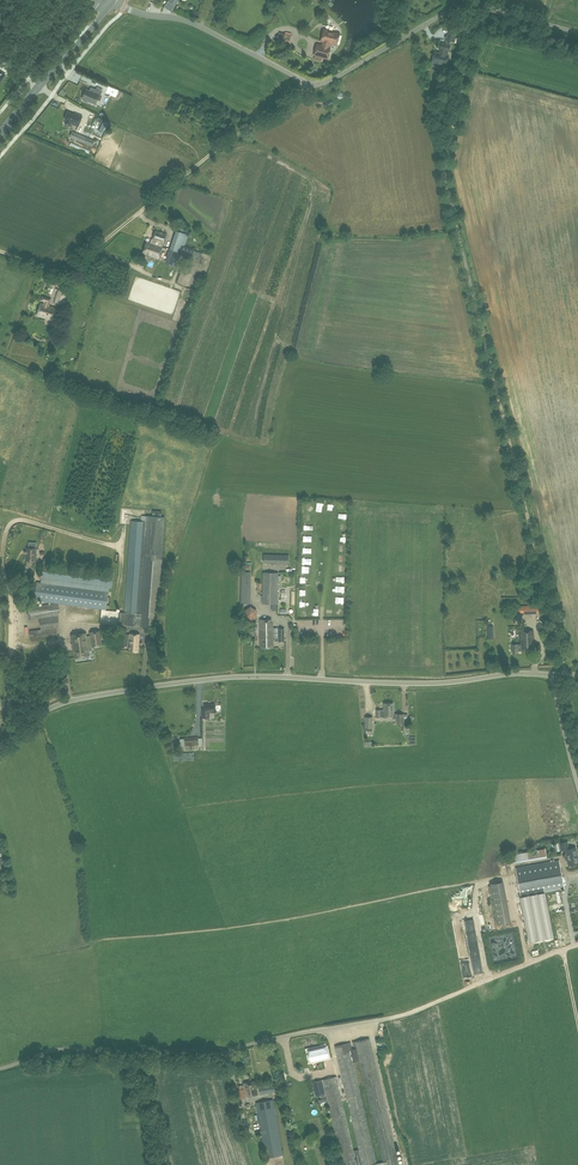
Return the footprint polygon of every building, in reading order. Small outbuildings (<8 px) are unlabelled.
[(324,29),(321,41),(323,41),(322,45),(317,44),(313,56),(315,56),(322,59),(327,60),(330,47),(329,47),(330,45),(336,46),(340,33),(324,29)] [(446,40),(453,41),(456,31),(449,29),(446,40)] [(290,41),(292,36),(291,35),(291,34),(285,32),(285,34),(279,33),(277,39),(290,41)] [(447,55),(448,51),(449,51),(450,44),(442,42),(440,49),(440,53),(434,52),(432,62),(446,65),(448,55),(447,55)] [(106,92),(113,95),(116,88),(109,86),(106,92)] [(86,89),(82,99),(84,99),(83,101),(87,102),(88,101),(95,104),(99,95),(101,95),(102,92),(95,89),(94,92),(86,89)] [(331,99),(323,103),(326,108),(333,104),(331,99)] [(74,114),(68,112),(65,119),(66,120),(65,123),(70,125),(71,123),(73,118),(75,118),(77,114),(75,113),(74,114)] [(71,123),(78,126),(82,116),(77,114),(75,118),(73,118),(71,123)] [(102,123),(99,131),(102,133),(108,122),(97,117),(96,120),(102,123)] [(72,131),(69,137),(92,146),(95,140),(72,131)] [(177,230),(170,248),(180,252),(182,245),(185,246),(189,235),(177,230)] [(158,245),(162,247),(166,234),(156,231),(153,239),(151,239),(150,243),(158,245)] [(143,253),(158,258),(162,247),(158,245),(150,243),(147,241),(143,253)] [(202,252),(194,250),(185,246),(182,245),(180,252),(179,253),(191,257),(192,257),(200,260),(202,252)] [(180,252),(170,248),(166,262),(175,266),(179,253),(180,252)] [(63,306),(68,291),(58,289),(54,303),(63,306)] [(53,320),(56,308),(49,306),(51,299),(42,296),(41,300),(44,301),(44,304),(41,303),(37,315),(53,320)] [(120,612),(119,625),(132,626),(157,627),(163,550),(165,517),(141,515),(141,520),(143,521),(143,522),(137,613),(125,613),(120,612)] [(131,521),(125,613),(137,613),(143,522),(131,521)] [(39,549),(36,548),(37,543),(29,542),(28,548),(28,547),(27,550),(25,550),(24,554),(27,554),(26,560),(35,561),(36,557),(38,557),(39,549)] [(288,554),(263,554),(263,562),(288,563),(288,554)] [(50,565),(43,564),(41,578),(106,587),(112,587),(114,572),(51,564),(50,565)] [(242,601),(252,601),(253,571),(243,570),(242,601)] [(278,572),(263,572),(262,603),(277,604),(278,572)] [(56,603),(58,603),(106,610),(109,591),(37,581),(34,600),(56,603)] [(29,606),(26,606),(28,619),(39,618),(41,629),(57,627),(59,627),(58,603),(56,603),(29,607),(29,606)] [(537,613),(541,613),(540,609),(540,605),(518,606),(518,610),(519,613),(524,613),(537,613)] [(257,607),(251,609),(253,616),(259,614),(257,607)] [(335,626),(347,626),(347,616),(336,615),(335,626)] [(271,620),(260,620),(260,648),(273,647),(273,641),(279,641),(279,642),(285,642),(284,628),(281,628),(281,627),(278,627),(278,628),(273,628),(273,623),(271,623),(271,620)] [(31,641),(58,637),(57,627),(41,629),(29,630),(31,641)] [(512,654),(518,653),(518,651),(522,651),(522,650),(534,649),(533,630),(520,631),(521,643),(512,644),(512,654)] [(90,640),(91,647),(102,645),(101,636),(101,631),(89,632),(90,640)] [(89,655),(88,647),(87,641),(86,633),(71,635),(74,657),(89,655)] [(138,648),(139,635),(130,634),(129,650),(135,651),(135,648),(138,648)] [(376,709),(376,717),(391,717),(391,718),(396,718),(396,723),(403,724),(403,714),(394,714),(394,710),(393,710),(393,703),(384,703),(384,709),(376,709)] [(205,708),(202,708),(202,717),(209,717),(209,712),(215,712),(215,704),(205,704),(205,708)] [(198,737),(185,737),(185,746),(199,745),(198,737)] [(560,842),(561,850),(565,849),(568,865),(577,863),(577,860),(576,847),(569,848),(567,841),(560,842)] [(547,857),(545,848),(509,855),(511,864),(547,857)] [(565,889),(559,860),(515,868),(520,897),(544,892),(565,889)] [(489,883),(497,925),(511,922),(503,880),(489,883)] [(553,937),(544,892),(520,897),(528,942),(553,937)] [(326,1046),(321,1047),(321,1049),(309,1052),(311,1061),(329,1057),(326,1046)] [(381,1070),(368,1073),(384,1152),(393,1150),(394,1152),(398,1151),(381,1070)] [(325,1094),(342,1164),(357,1164),(354,1150),(336,1076),(312,1082),(316,1096),(320,1095),(321,1098),(326,1097),(325,1094)] [(244,1085),(238,1086),(239,1090),(240,1098),(246,1097),(246,1096),(257,1094),(255,1082),(244,1083),(244,1085)] [(259,1087),(260,1094),(275,1092),(274,1085),(259,1087)] [(283,1155),(275,1108),(273,1099),(256,1103),(266,1158),(283,1155)]
